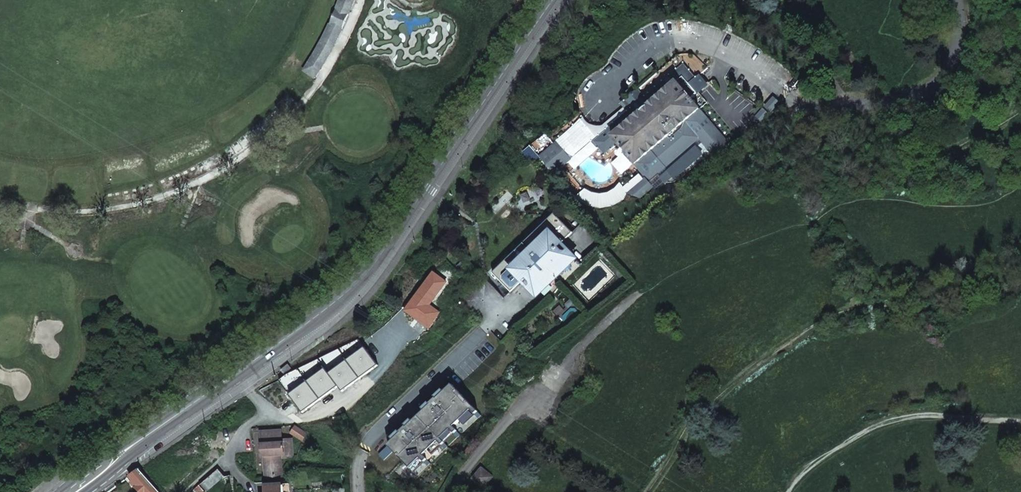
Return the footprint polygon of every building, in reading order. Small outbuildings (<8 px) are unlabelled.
[(353,5),(340,0),(337,9),(349,13),(353,5)] [(334,17),(346,22),(349,13),(337,9),(334,17)] [(330,25),(342,30),(346,22),(334,17),(330,25)] [(322,40),(334,46),(338,38),(326,33),(322,40)] [(334,46),(322,40),(318,48),(330,54),(334,46)] [(313,56),(325,62),(330,54),(318,48),(313,56)] [(325,62),(313,56),(309,63),(321,70),(325,62)] [(321,70),(309,63),(304,71),(316,78),(321,70)] [(604,156),(619,144),(649,180),(698,137),(713,155),(727,143),(691,99),(698,93),(690,84),(697,78),(684,63),(645,96),(641,91),(626,103),(631,109),(592,141),(604,156)] [(594,135),(579,120),(543,155),(558,171),(594,135)] [(645,178),(626,193),(640,198),(653,187),(645,178)] [(554,214),(492,273),(511,292),(521,281),(526,277),(537,288),(541,292),(547,298),(582,264),(572,254),(568,259),(557,247),(562,243),(572,233),(554,214)] [(572,254),(562,243),(557,247),(568,259),(572,254)] [(537,288),(526,277),(521,281),(536,297),(541,292),(537,288)] [(360,379),(378,365),(364,347),(346,361),(360,379)] [(342,393),(360,379),(346,361),(327,375),(337,387),(342,393)] [(288,365),(283,368),(281,370),(284,374),(291,368),(288,365)] [(319,401),(337,387),(327,375),(323,369),(305,383),(318,400),(319,401)] [(300,414),(318,400),(305,383),(304,382),(286,396),(300,414)] [(478,411),(452,384),(389,444),(415,471),(478,411)] [(307,433),(296,426),(295,426),(290,433),(302,441),(307,433)] [(280,431),(261,432),(262,456),(264,456),(265,477),(281,476),(280,458),(292,457),(291,439),(281,440),(280,431)] [(204,491),(207,491),(224,477),(218,469),(199,486),(204,491)] [(483,487),(492,477),(482,469),(474,479),(483,487)] [(140,491),(158,491),(139,470),(129,476),(133,481),(131,482),(140,491)]
